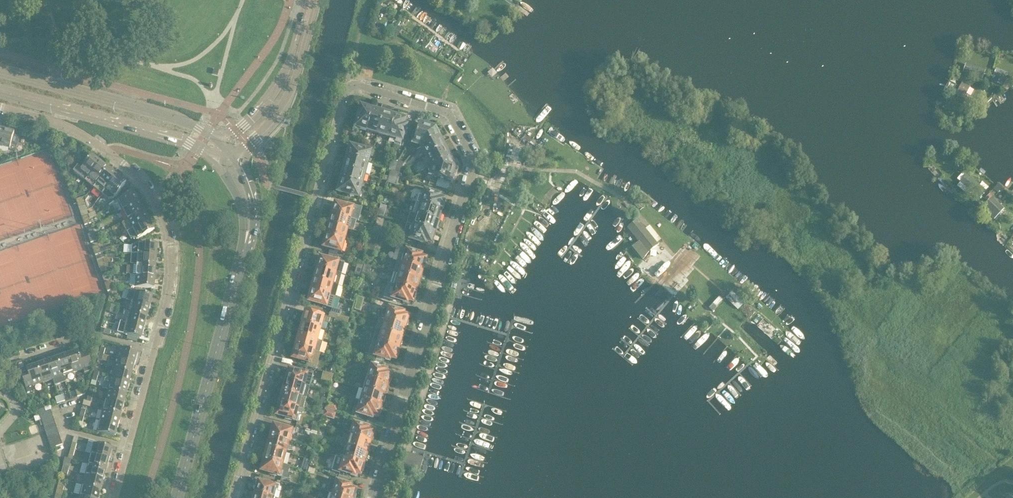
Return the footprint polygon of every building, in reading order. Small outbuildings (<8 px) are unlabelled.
[(966,65),(963,74),(982,80),(985,71),(966,65)] [(995,75),(992,83),(1003,87),(1006,78),(995,75)] [(962,82),(956,96),(964,100),(970,86),(962,82)] [(359,113),(359,115),(357,124),(355,129),(360,131),(360,128),(367,130),(373,110),(372,110),(372,108),(368,107),(367,108),(361,107),(360,113),(359,113)] [(383,112),(379,111),(378,112),(373,110),(367,130),(379,133),(384,114),(383,113),(383,112)] [(390,114),(387,113),(385,114),(384,114),(379,133),(390,137),(396,117),(391,116),(390,114)] [(401,117),(398,116),(396,117),(390,137),(403,140),(407,125),(404,125),(406,120),(402,119),(401,117)] [(426,126),(425,124),(422,123),(421,124),(420,124),(414,141),(418,142),(420,147),(439,137),(439,136),(439,135),(438,132),(436,131),(435,129),(426,126)] [(20,137),(14,136),(15,132),(4,130),(0,146),(0,147),(10,149),(9,150),(16,152),(20,137)] [(442,142),(439,137),(420,147),(426,158),(445,148),(444,147),(445,145),(443,142),(442,142)] [(372,153),(351,147),(349,151),(348,152),(347,156),(348,157),(347,158),(367,163),(368,157),(371,158),(372,153)] [(445,148),(426,158),(431,166),(449,157),(448,154),(449,152),(447,149),(445,149),(445,148)] [(91,157),(81,169),(78,166),(73,172),(86,181),(101,162),(92,155),(91,157)] [(449,157),(431,166),(432,169),(430,176),(450,182),(451,181),(452,180),(453,177),(452,176),(455,167),(454,164),(454,163),(453,160),(451,159),(449,157)] [(367,163),(347,158),(346,163),(344,163),(343,167),(344,168),(364,174),(367,163)] [(391,176),(396,162),(391,160),(389,165),(388,169),(390,170),(389,173),(388,175),(391,176)] [(400,171),(403,162),(398,161),(398,162),(396,162),(391,176),(398,178),(400,173),(400,171)] [(101,162),(86,181),(94,188),(109,169),(101,162)] [(364,174),(344,168),(344,170),(342,171),(341,175),(342,176),(342,179),(361,184),(364,174)] [(103,194),(118,176),(109,169),(94,188),(103,194)] [(396,184),(398,178),(391,176),(388,175),(388,176),(387,180),(386,182),(396,184)] [(983,189),(967,175),(960,183),(976,197),(983,189)] [(119,192),(125,184),(126,183),(118,176),(103,194),(109,200),(110,199),(111,200),(112,199),(113,200),(115,197),(119,192)] [(361,184),(342,179),(341,181),(339,182),(338,186),(339,187),(338,192),(360,198),(361,193),(359,192),(361,184)] [(117,200),(122,210),(139,201),(134,191),(132,192),(117,200)] [(419,204),(421,205),(441,211),(442,210),(443,209),(444,206),(443,204),(445,200),(439,199),(440,196),(425,192),(424,197),(421,196),(419,204)] [(1004,210),(990,198),(984,205),(987,208),(985,211),(995,220),(1004,210)] [(139,201),(122,210),(128,220),(144,211),(139,201)] [(978,201),(973,207),(978,212),(983,206),(978,201)] [(335,203),(334,206),(334,207),(332,208),(331,211),(333,213),(332,214),(351,219),(354,208),(341,205),(341,204),(335,203)] [(381,205),(378,214),(383,216),(386,206),(381,205)] [(441,211),(421,205),(418,215),(440,222),(442,215),(440,214),(441,211)] [(149,220),(147,215),(144,211),(128,220),(122,223),(127,232),(149,220)] [(351,219),(332,214),(331,218),(329,219),(328,222),(329,224),(348,229),(351,219)] [(440,222),(418,215),(414,227),(434,233),(436,229),(437,230),(440,222)] [(155,230),(152,225),(149,220),(127,232),(131,240),(133,239),(134,240),(136,239),(137,240),(155,230)] [(658,246),(637,220),(628,228),(639,242),(633,247),(643,260),(649,253),(658,246)] [(348,229),(329,224),(329,226),(327,227),(326,230),(327,232),(326,235),(345,240),(348,229)] [(646,228),(656,239),(660,236),(650,225),(646,228)] [(382,237),(384,230),(374,227),(372,234),(382,237)] [(434,233),(414,227),(410,240),(426,245),(427,242),(431,243),(432,240),(434,239),(435,236),(434,234),(434,233)] [(345,240),(326,235),(326,237),(324,238),(323,241),(324,243),(323,247),(323,248),(329,249),(341,253),(345,240)] [(157,256),(158,245),(156,245),(137,243),(137,245),(135,244),(135,246),(132,246),(132,254),(157,256)] [(368,250),(368,247),(369,246),(364,245),(364,244),(363,247),(362,247),(360,251),(367,253),(367,250),(368,250)] [(421,258),(422,255),(402,249),(398,262),(423,270),(423,269),(425,268),(426,265),(425,263),(426,259),(421,258)] [(156,267),(157,256),(132,254),(131,265),(156,267)] [(320,257),(319,261),(319,262),(317,263),(317,266),(318,267),(317,268),(341,275),(344,264),(339,262),(327,259),(320,257)] [(422,274),(423,270),(398,262),(395,274),(420,281),(420,280),(422,279),(423,276),(422,274)] [(109,266),(109,263),(104,263),(98,265),(102,276),(108,274),(106,267),(109,266)] [(155,277),(156,267),(131,265),(130,275),(136,276),(155,277)] [(364,265),(361,276),(368,278),(371,267),(364,265)] [(341,275),(317,268),(316,273),(314,274),(314,277),(315,278),(314,279),(338,286),(341,275)] [(419,282),(420,281),(395,274),(391,285),(416,293),(418,288),(419,287),(420,284),(419,282)] [(155,277),(136,276),(135,287),(154,289),(155,283),(155,277)] [(338,286),(314,279),(314,281),(312,282),(311,285),(312,287),(311,290),(335,297),(338,286)] [(417,295),(416,293),(391,285),(387,298),(392,299),(391,303),(402,306),(403,302),(408,304),(408,301),(413,303),(414,299),(416,298),(417,295)] [(152,302),(153,296),(130,290),(127,301),(150,307),(152,302)] [(332,309),(335,297),(311,290),(311,292),(309,293),(308,296),(309,298),(308,302),(314,304),(327,307),(329,308),(332,309)] [(147,318),(150,307),(127,301),(124,311),(129,313),(147,318)] [(390,308),(386,322),(405,328),(406,326),(408,325),(409,322),(408,321),(409,317),(404,315),(405,313),(390,308)] [(145,328),(147,318),(129,313),(124,311),(121,322),(145,328)] [(315,315),(305,312),(304,317),(302,317),(301,323),(302,323),(302,324),(320,329),(326,330),(328,323),(330,318),(316,314),(315,315)] [(405,328),(386,322),(380,320),(376,331),(402,339),(403,337),(404,336),(405,333),(404,331),(405,328)] [(143,334),(145,328),(121,322),(118,333),(128,335),(138,338),(142,339),(143,334)] [(320,329),(302,324),(302,325),(300,326),(299,329),(300,330),(299,335),(317,340),(320,329)] [(403,342),(402,340),(402,339),(376,331),(373,343),(399,350),(400,346),(402,345),(403,342)] [(341,347),(343,338),(344,335),(339,334),(336,345),(341,347)] [(322,342),(317,340),(299,335),(297,340),(296,341),(295,344),(296,346),(295,347),(314,352),(319,354),(322,342)] [(399,356),(400,353),(399,351),(399,350),(373,343),(369,355),(375,357),(390,361),(391,359),(396,360),(397,356),(399,356)] [(314,352),(295,347),(295,348),(294,349),(293,352),(294,353),(292,359),(302,361),(302,362),(313,365),(315,359),(312,358),(314,352)] [(137,358),(138,352),(120,348),(117,358),(135,363),(137,358)] [(87,351),(79,353),(78,351),(68,355),(74,373),(83,369),(85,373),(91,371),(93,366),(87,351)] [(68,355),(57,358),(58,360),(63,376),(74,373),(68,355)] [(63,376),(58,360),(57,358),(47,362),(53,380),(55,386),(66,382),(63,376)] [(135,363),(117,358),(114,369),(132,374),(135,363)] [(37,365),(38,367),(43,383),(53,380),(47,362),(37,365)] [(43,383),(38,367),(37,365),(26,369),(20,371),(27,393),(35,391),(33,386),(43,383)] [(372,366),(368,379),(388,385),(389,384),(390,383),(391,380),(390,378),(391,375),(387,373),(387,371),(372,366)] [(132,374),(114,369),(111,379),(130,384),(132,374)] [(299,372),(289,369),(288,375),(286,375),(286,378),(286,379),(286,381),(304,386),(306,379),(311,380),(313,375),(300,371),(299,372)] [(333,375),(328,373),(324,372),(321,380),(331,382),(333,375)] [(130,384),(111,379),(105,378),(102,388),(108,390),(127,395),(130,384)] [(388,385),(368,379),(364,390),(385,397),(385,395),(387,394),(388,391),(387,389),(388,385)] [(304,386),(286,381),(286,382),(284,383),(284,386),(284,387),(283,392),(301,397),(304,386)] [(127,395),(108,390),(106,400),(124,405),(127,395)] [(385,397),(364,390),(361,402),(381,408),(383,403),(384,402),(385,400),(384,398),(385,397)] [(301,397),(283,392),(281,398),(280,398),(279,401),(280,402),(280,404),(298,409),(301,397)] [(124,405),(106,400),(103,410),(121,415),(124,405)] [(381,408),(361,402),(357,414),(373,419),(373,417),(378,418),(379,414),(381,413),(382,410),(381,409),(381,408)] [(46,412),(44,408),(43,403),(37,405),(40,414),(46,412)] [(298,409),(280,404),(279,405),(278,406),(277,408),(278,410),(276,415),(287,418),(287,419),(297,422),(299,416),(296,415),(298,409)] [(334,412),(336,406),(325,404),(324,409),(334,412)] [(121,415),(103,410),(100,421),(118,426),(121,415)] [(51,411),(46,412),(40,414),(42,420),(53,416),(51,411)] [(321,418),(332,421),(334,414),(323,411),(321,418)] [(53,416),(42,420),(44,426),(55,422),(53,416)] [(118,426),(100,421),(97,432),(115,437),(118,426)] [(55,422),(44,426),(46,432),(57,428),(55,422)] [(370,428),(354,423),(350,437),(371,443),(371,442),(373,441),(374,438),(373,436),(374,432),(369,431),(370,428)] [(284,428),(274,425),(272,430),(271,431),(270,434),(271,435),(270,437),(289,442),(290,436),(293,436),(295,430),(284,427),(284,428)] [(57,428),(46,432),(47,437),(59,434),(57,428)] [(59,434),(47,437),(49,443),(61,439),(59,434)] [(289,442),(270,437),(270,438),(269,439),(268,441),(269,443),(267,448),(286,453),(289,442)] [(371,443),(350,437),(347,448),(367,454),(368,453),(370,452),(370,449),(369,447),(371,443)] [(61,439),(49,443),(51,449),(63,445),(61,439)] [(94,444),(91,454),(109,459),(112,448),(111,448),(94,444)] [(313,450),(313,447),(307,446),(305,453),(311,455),(312,453),(313,450)] [(286,453),(267,448),(266,453),(265,454),(264,457),(265,458),(264,460),(283,465),(286,453)] [(367,454),(347,448),(344,459),(364,465),(365,461),(367,460),(368,457),(367,455),(367,454)] [(423,458),(419,457),(402,452),(398,464),(415,469),(420,470),(423,458)] [(109,459),(91,454),(88,465),(107,470),(109,459)] [(364,465),(344,459),(339,472),(355,477),(356,474),(361,476),(362,472),(364,471),(365,468),(364,466),(364,465)] [(287,479),(290,467),(283,465),(264,460),(264,461),(263,461),(262,464),(263,465),(261,471),(271,474),(271,475),(287,479)] [(107,470),(88,465),(86,475),(104,480),(107,470)] [(104,480),(86,475),(83,486),(101,491),(104,480)] [(258,481),(257,486),(255,487),(255,490),(255,491),(255,493),(274,497),(275,497),(277,490),(279,491),(280,485),(270,483),(270,484),(258,481)] [(332,495),(342,497),(356,497),(356,496),(355,494),(356,490),(351,489),(352,486),(336,481),(332,495)] [(83,486),(80,496),(88,497),(99,497),(101,491),(83,486)]
